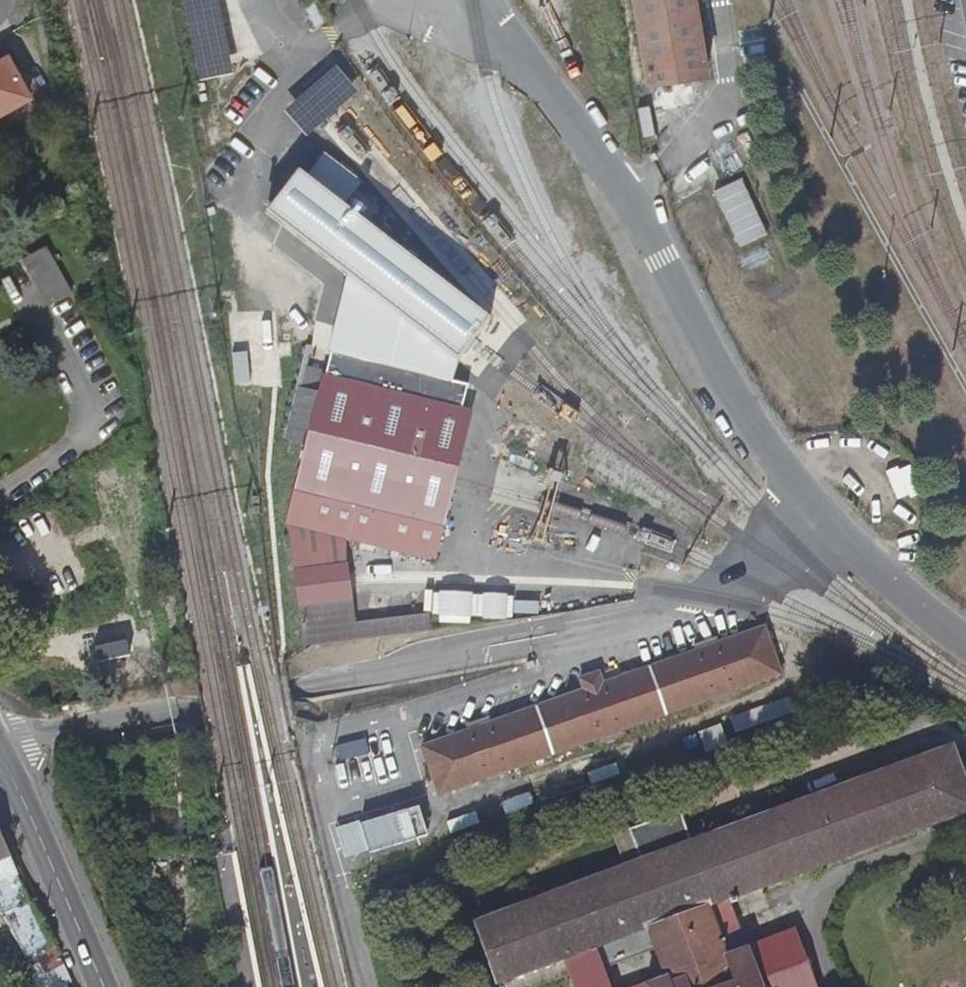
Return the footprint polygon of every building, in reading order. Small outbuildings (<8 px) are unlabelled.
[(705,74),(693,0),(625,0),(638,84),(705,74)] [(27,97),(6,58),(0,61),(0,112),(27,97)] [(741,249),(770,237),(746,179),(717,191),(741,249)] [(68,290),(44,242),(19,256),(44,304),(68,290)] [(302,529),(346,539),(436,561),(474,407),(452,402),(456,381),(329,349),(324,370),(303,365),(284,435),(305,440),(284,524),(302,529)] [(294,567),(323,564),(347,561),(346,539),(302,529),(288,525),(294,567)] [(323,564),(294,567),(298,605),(299,605),(353,598),(348,561),(323,564)] [(353,598),(299,605),(304,648),(430,631),(428,613),(356,621),(353,598)] [(769,626),(421,748),(439,797),(787,675),(769,626)] [(790,697),(733,719),(738,732),(796,711),(790,697)] [(707,754),(730,747),(722,725),(700,732),(707,754)] [(795,929),(729,952),(714,908),(965,822),(965,765),(960,747),(690,839),(683,818),(623,838),(632,863),(478,916),(502,986),(561,986),(575,982),(576,986),(612,986),(606,969),(654,953),(662,977),(633,986),(815,986),(795,929)] [(30,903),(0,841),(0,915),(1,917),(30,903)]
